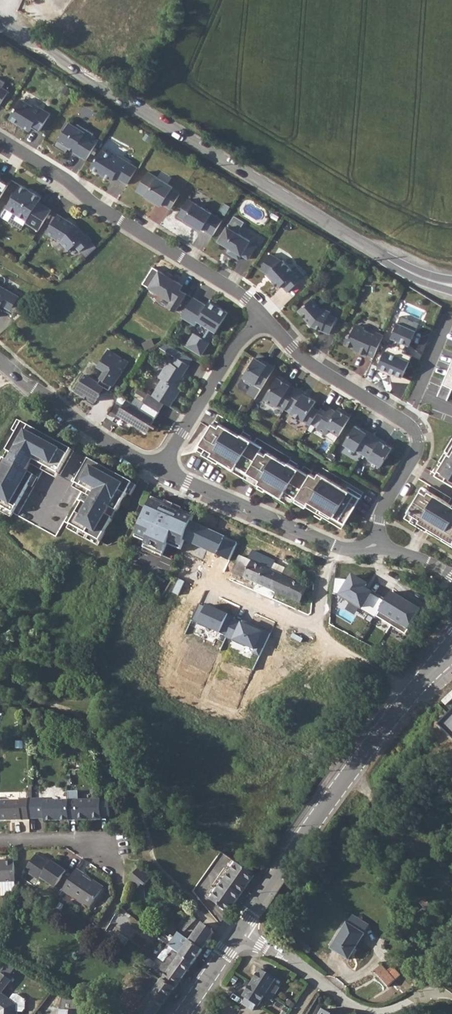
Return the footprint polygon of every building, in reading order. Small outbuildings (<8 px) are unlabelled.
[(0,106),(9,91),(0,86),(0,106)] [(22,100),(10,118),(31,131),(34,127),(40,131),(51,114),(36,105),(35,108),(22,100)] [(74,152),(87,160),(99,140),(92,136),(94,134),(78,124),(76,127),(67,121),(62,130),(63,134),(61,137),(59,137),(54,145),(66,152),(69,147),(75,151),(74,152)] [(102,149),(91,167),(112,180),(115,176),(121,180),(131,163),(117,155),(115,157),(102,149)] [(171,209),(180,194),(172,189),(173,187),(148,171),(137,190),(162,206),(163,204),(171,209)] [(9,184),(0,179),(1,178),(0,178),(0,198),(9,184)] [(26,222),(39,230),(52,210),(39,202),(42,198),(33,193),(32,194),(29,192),(29,190),(21,185),(7,208),(2,216),(22,228),(26,222)] [(189,197),(177,215),(201,231),(203,228),(214,235),(224,219),(189,197)] [(58,214),(47,232),(62,241),(69,250),(75,245),(81,251),(92,241),(87,234),(85,235),(76,225),(58,214)] [(240,230),(229,224),(219,241),(230,248),(228,252),(240,259),(242,255),(249,259),(258,245),(238,233),(240,230)] [(270,253),(261,269),(268,273),(274,280),(273,281),(279,288),(282,285),(288,292),(306,276),(297,266),(293,270),(283,259),(282,260),(270,253)] [(176,311),(187,293),(180,289),(183,285),(154,267),(144,283),(149,287),(150,288),(151,290),(153,292),(155,293),(157,294),(159,293),(172,301),(168,306),(176,311)] [(3,302),(13,307),(19,297),(0,286),(0,308),(3,302)] [(194,297),(182,316),(196,325),(198,321),(210,328),(203,338),(195,333),(187,345),(202,355),(210,343),(209,342),(215,331),(216,332),(228,313),(216,305),(210,301),(208,304),(207,305),(194,297)] [(312,298),(299,310),(307,320),(309,318),(312,322),(311,323),(312,325),(330,333),(337,317),(330,314),(331,311),(324,308),(323,310),(312,298)] [(416,329),(397,321),(391,336),(396,338),(393,346),(387,344),(378,365),(402,376),(411,354),(403,351),(406,343),(409,344),(416,329)] [(367,354),(373,357),(383,334),(376,331),(375,334),(365,330),(364,326),(358,324),(355,325),(351,334),(348,333),(344,343),(358,349),(358,351),(366,355),(367,354)] [(86,374),(76,390),(96,401),(105,387),(110,390),(128,362),(108,350),(99,365),(107,370),(99,382),(86,374)] [(157,389),(175,400),(181,389),(179,387),(185,377),(183,376),(190,365),(177,357),(173,363),(169,361),(159,377),(163,379),(157,389)] [(263,388),(275,367),(268,363),(267,364),(256,357),(244,377),(245,377),(246,381),(252,384),(255,384),(263,388)] [(441,385),(451,389),(451,360),(441,385)] [(285,409),(298,389),(286,382),(288,380),(279,375),(265,398),(267,398),(268,402),(274,406),(277,405),(285,409)] [(306,392),(298,388),(298,389),(289,404),(295,407),(292,413),(311,425),(320,410),(313,406),(316,401),(305,394),(306,392)] [(145,400),(149,393),(139,389),(136,396),(145,400)] [(119,395),(115,401),(123,406),(121,409),(118,415),(147,432),(150,427),(159,412),(144,402),(140,408),(119,395)] [(336,412),(330,408),(317,429),(327,435),(329,430),(339,436),(352,415),(344,410),(342,412),(338,409),(336,412)] [(218,414),(197,450),(291,507),(295,500),(342,529),(364,492),(315,463),(311,470),(304,466),(301,470),(295,467),(297,464),(290,460),(291,458),(256,437),(254,442),(248,439),(250,435),(243,431),(244,430),(218,414)] [(23,423),(18,433),(8,452),(14,455),(10,462),(4,459),(0,466),(0,506),(3,508),(14,514),(35,476),(28,472),(34,461),(59,474),(72,450),(23,423)] [(364,454),(375,435),(368,431),(367,432),(356,426),(345,443),(357,451),(357,450),(364,454)] [(382,440),(375,435),(364,454),(370,458),(382,466),(392,448),(381,441),(382,440)] [(436,474),(451,484),(451,439),(445,451),(449,453),(436,474)] [(133,483),(89,460),(76,484),(95,494),(89,505),(84,502),(71,525),(101,542),(131,487),(133,483)] [(404,518),(451,547),(451,511),(446,508),(449,503),(429,491),(427,494),(421,490),(404,518)] [(166,503),(153,498),(136,538),(147,543),(145,548),(151,551),(158,534),(166,538),(164,543),(168,544),(181,550),(185,542),(192,522),(195,516),(181,510),(180,513),(165,506),(166,503)] [(226,537),(192,522),(185,542),(218,556),(226,537)] [(151,551),(163,556),(168,544),(164,543),(166,538),(158,534),(151,551)] [(241,555),(233,572),(301,603),(303,598),(305,600),(308,600),(309,600),(311,598),(311,596),(311,594),(310,593),(308,592),(306,592),(308,587),(296,581),(299,573),(286,567),(283,575),(271,569),(276,560),(254,550),(249,559),(241,555)] [(367,584),(353,576),(350,580),(335,579),(334,594),(341,595),(362,608),(361,610),(376,619),(377,617),(386,602),(365,589),(367,584)] [(164,593),(162,596),(189,613),(199,597),(172,579),(171,580),(164,593)] [(421,610),(392,592),(386,602),(377,617),(406,634),(421,610)] [(221,634),(231,616),(200,604),(193,621),(221,634)] [(231,616),(221,634),(261,659),(264,654),(271,658),(278,645),(256,631),(258,628),(252,624),(250,627),(231,616)] [(441,728),(451,738),(451,715),(441,728)] [(76,791),(66,791),(67,800),(67,820),(99,819),(99,816),(107,816),(107,798),(76,799),(76,791)] [(44,798),(34,798),(34,819),(43,818),(43,821),(55,821),(67,820),(67,800),(44,800),(44,798)] [(27,799),(20,799),(19,801),(0,801),(0,822),(27,821),(27,819),(27,799)] [(36,854),(25,871),(39,880),(40,878),(54,887),(66,870),(51,861),(50,863),(36,854)] [(1,883),(15,883),(15,863),(2,863),(1,861),(0,861),(0,883),(1,883)] [(229,914),(255,877),(237,864),(210,901),(229,914)] [(138,868),(136,869),(139,885),(140,883),(143,885),(149,878),(138,868)] [(132,873),(129,881),(136,888),(139,885),(136,869),(132,873)] [(75,870),(62,890),(88,908),(101,890),(90,882),(80,876),(81,874),(75,870)] [(426,917),(433,912),(428,905),(421,910),(426,917)] [(347,923),(331,948),(349,959),(364,934),(348,924),(347,923)] [(202,924),(190,942),(202,950),(209,941),(214,934),(202,924)] [(144,934),(155,940),(158,934),(147,928),(144,934)] [(178,933),(168,946),(173,949),(180,955),(180,956),(192,965),(202,950),(190,942),(178,933)] [(113,937),(109,943),(120,951),(124,945),(113,937)] [(137,962),(136,964),(141,966),(153,975),(161,980),(162,980),(174,989),(192,965),(180,956),(180,955),(173,949),(164,962),(159,969),(157,967),(155,969),(152,967),(155,964),(142,955),(137,962)] [(9,961),(0,973),(0,974),(0,1013),(17,1013),(17,1012),(22,1012),(24,1010),(25,1000),(17,994),(13,995),(10,1000),(1,994),(11,981),(7,978),(17,966),(9,961)] [(381,965),(375,971),(388,986),(400,974),(393,966),(388,971),(381,965)] [(261,969),(243,997),(246,998),(242,1004),(253,1010),(256,1005),(259,1006),(265,997),(271,1001),(279,987),(273,983),(276,979),(261,969)] [(173,992),(174,989),(162,980),(161,980),(153,975),(135,999),(144,1005),(137,1013),(157,1013),(173,992)]
